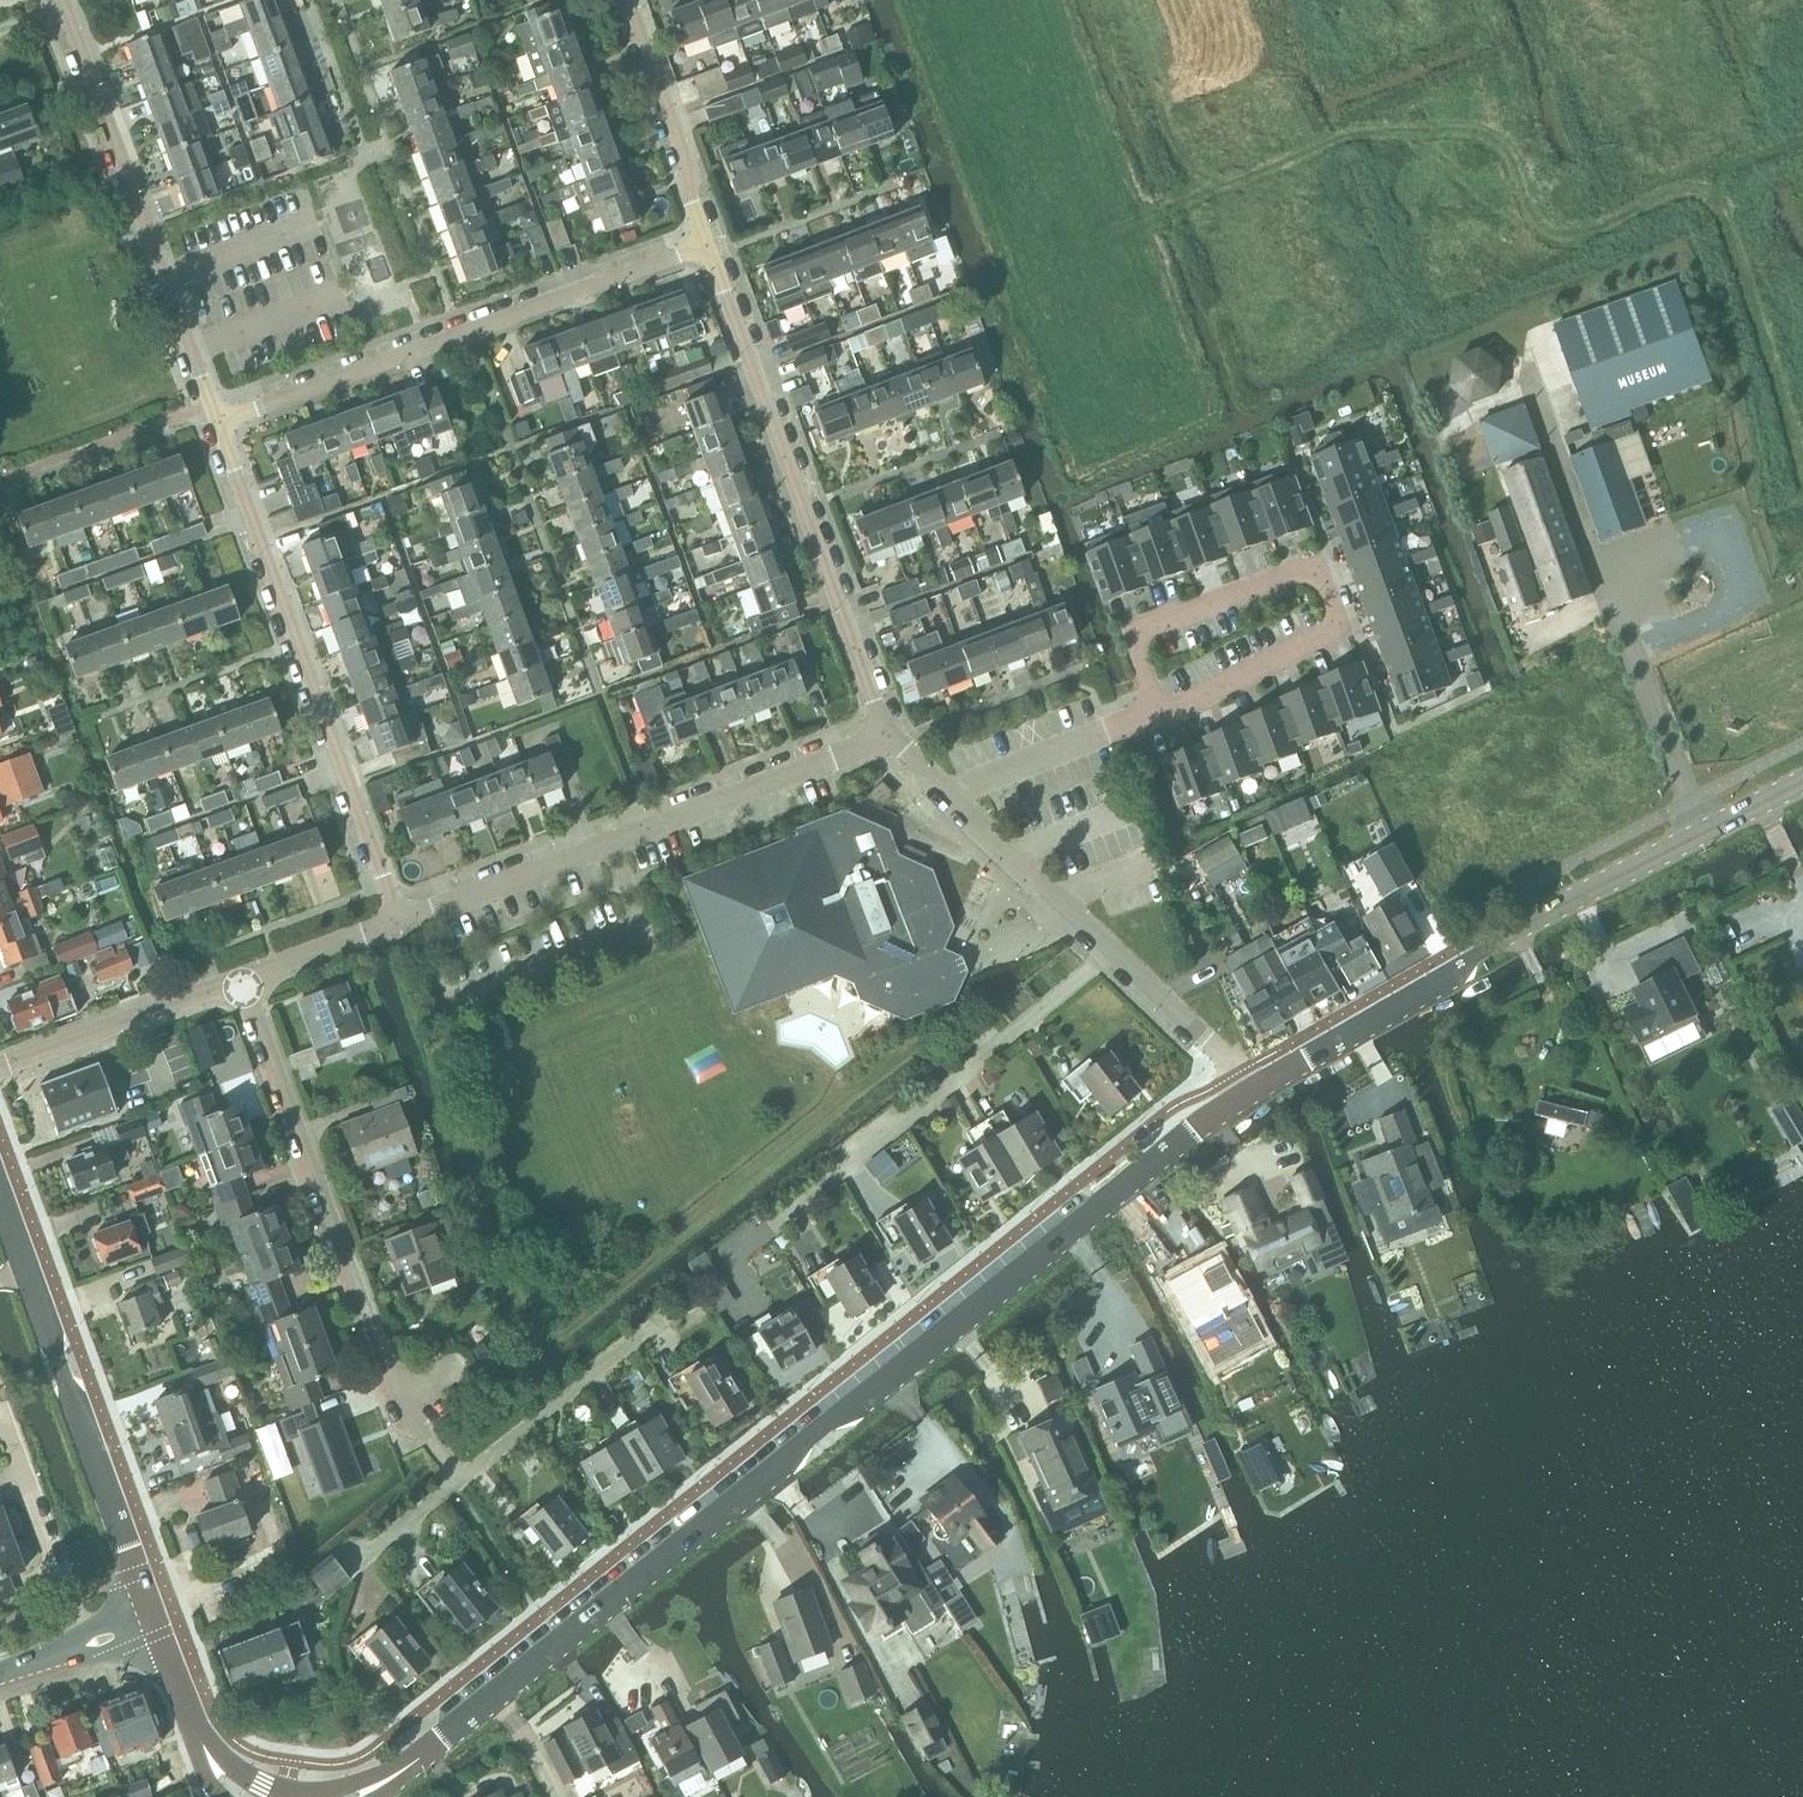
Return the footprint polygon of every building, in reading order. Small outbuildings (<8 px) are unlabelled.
[(210,34),(215,46),(229,40),(229,39),(229,40),(250,31),(250,33),(285,20),(277,0),(254,0),(240,5),(245,17),(222,26),(223,29),(210,34)] [(384,17),(418,4),(429,0),(378,0),(384,17)] [(710,40),(714,50),(740,40),(725,0),(707,0),(697,4),(710,40)] [(740,40),(765,31),(754,0),(725,0),(740,40)] [(765,31),(791,21),(787,12),(788,11),(784,0),(754,0),(765,31)] [(791,20),(818,10),(814,2),(814,0),(784,0),(791,20)] [(814,2),(818,10),(828,7),(826,0),(814,0),(814,2)] [(167,6),(172,21),(180,18),(175,4),(167,6)] [(418,4),(384,17),(394,44),(428,32),(428,30),(443,25),(458,19),(455,8),(439,14),(424,20),(418,4)] [(528,22),(517,26),(527,54),(573,37),(563,9),(558,11),(555,4),(526,15),(528,22)] [(682,50),(710,40),(697,4),(669,14),(682,50)] [(155,11),(160,25),(172,21),(167,6),(155,11)] [(183,25),(193,52),(207,47),(197,20),(183,25)] [(260,59),(294,47),(285,20),(250,33),(260,59)] [(875,39),(870,23),(846,32),(851,47),(875,39)] [(162,33),(127,46),(137,74),(172,61),(162,33)] [(469,33),(458,38),(458,39),(464,56),(476,52),(469,33)] [(838,36),(811,45),(815,56),(821,54),(822,57),(823,58),(843,51),(843,49),(838,36)] [(573,37),(527,54),(536,79),(548,75),(548,76),(583,63),(573,37)] [(229,40),(215,46),(218,55),(232,49),(229,40)] [(196,62),(211,57),(207,47),(193,52),(196,62)] [(270,86),(304,74),(294,47),(260,59),(270,86)] [(776,57),(775,57),(781,71),(781,73),(807,63),(806,63),(800,48),(776,57)] [(860,78),(851,54),(836,60),(841,75),(845,83),(860,78)] [(424,61),(390,74),(399,100),(434,87),(429,73),(443,68),(439,56),(424,61)] [(764,56),(751,61),(758,80),(781,71),(775,57),(766,61),(764,56)] [(834,59),(809,68),(809,70),(815,84),(839,76),(834,59)] [(172,61),(137,74),(147,101),(182,88),(181,86),(172,61)] [(536,79),(533,80),(537,92),(552,87),(557,101),(557,102),(592,90),(583,63),(548,76),(548,75),(536,79)] [(732,73),(738,87),(754,81),(748,67),(732,73)] [(728,91),(723,76),(720,68),(693,77),(702,100),(728,91)] [(487,84),(482,70),(468,75),(473,89),(487,84)] [(723,76),(728,91),(738,87),(732,73),(723,76)] [(280,113),(314,101),(304,74),(270,86),(279,112),(280,113)] [(464,76),(449,82),(453,93),(469,87),(464,76)] [(793,76),(783,79),(789,94),(798,90),(793,76)] [(782,77),(757,87),(757,88),(763,104),(789,94),(783,79),(782,77)] [(182,88),(147,101),(157,128),(203,111),(192,82),(181,86),(182,88)] [(230,88),(234,98),(249,92),(245,83),(230,88)] [(434,87),(399,100),(409,127),(444,114),(434,87)] [(546,106),(528,112),(532,122),(549,116),(555,132),(567,128),(602,115),(592,90),(557,102),(557,101),(546,106)] [(209,96),(213,106),(227,101),(223,91),(209,96)] [(234,98),(237,108),(252,103),(249,92),(234,98)] [(736,112),(745,108),(740,94),(731,98),(736,112)] [(866,96),(851,102),(868,149),(895,139),(882,104),(879,100),(871,96),(866,96)] [(709,121),(736,112),(731,98),(704,107),(709,121)] [(217,116),(231,111),(227,101),(213,106),(217,116)] [(280,113),(279,112),(268,116),(272,128),(275,127),(281,143),(324,128),(314,101),(280,113)] [(11,149),(40,138),(27,102),(0,112),(0,161),(1,165),(0,165),(0,188),(23,180),(11,149)] [(851,102),(825,112),(841,158),(868,149),(851,102)] [(473,103),(457,108),(460,118),(476,113),(473,103)] [(203,111),(157,128),(167,155),(202,142),(201,141),(207,139),(213,137),(203,111)] [(825,112),(798,121),(801,130),(802,132),(815,168),(841,158),(825,112)] [(444,114),(409,127),(418,153),(453,140),(453,139),(444,114)] [(567,128),(555,132),(559,143),(571,139),(577,154),(611,142),(602,115),(567,128)] [(324,128),(281,143),(286,158),(285,158),(290,172),(334,156),(324,128)] [(453,140),(418,153),(428,179),(463,166),(457,151),(488,139),(483,128),(453,139),(453,140)] [(555,132),(538,138),(542,150),(559,143),(555,132)] [(802,132),(777,142),(790,177),(815,168),(802,132)] [(254,153),(269,148),(265,137),(250,143),(254,153)] [(202,142),(167,155),(177,181),(211,169),(207,157),(213,154),(207,139),(201,141),(202,142)] [(744,141),(719,150),(723,161),(736,197),(763,187),(750,151),(748,152),(744,141)] [(611,142),(577,154),(586,179),(586,180),(621,167),(611,142)] [(777,142),(750,151),(763,187),(790,177),(777,142)] [(233,161),(247,156),(243,145),(229,150),(233,161)] [(269,148),(254,153),(258,163),(272,158),(269,148)] [(463,166),(428,179),(438,205),(473,192),(472,191),(467,177),(496,165),(492,154),(463,166)] [(236,170),(250,165),(247,156),(233,161),(236,170)] [(564,158),(546,164),(550,175),(568,169),(564,158)] [(586,179),(556,191),(559,201),(576,195),(582,212),(631,194),(621,167),(586,180),(586,179)] [(211,169),(177,181),(187,210),(222,197),(211,169)] [(473,192),(438,205),(447,231),(482,218),(476,202),(510,190),(506,179),(472,191),(473,192)] [(631,194),(582,212),(586,222),(599,216),(605,233),(640,221),(631,194)] [(523,203),(511,207),(515,218),(527,214),(523,203)] [(918,206),(893,216),(905,251),(910,263),(920,259),(916,247),(932,241),(918,206)] [(893,216),(866,226),(879,261),(905,251),(893,216)] [(482,218),(447,231),(457,257),(492,244),(482,218)] [(556,251),(570,246),(560,219),(547,224),(556,251)] [(866,226),(840,236),(853,271),(858,283),(883,273),(879,261),(866,226)] [(536,258),(549,253),(540,227),(527,232),(536,258)] [(840,236),(814,246),(827,281),(853,271),(840,236)] [(492,244),(457,257),(467,284),(501,271),(514,258),(509,243),(493,249),(492,244)] [(814,246),(788,256),(801,291),(806,304),(832,294),(827,281),(814,246)] [(788,256),(761,266),(774,301),(779,314),(806,304),(801,291),(788,256)] [(1557,327),(1579,388),(1591,424),(1595,422),(1596,427),(1631,416),(1629,409),(1711,380),(1710,377),(1683,301),(1677,284),(1557,327)] [(919,288),(924,303),(934,299),(929,285),(919,288)] [(909,292),(914,307),(924,303),(919,288),(909,292)] [(680,292),(654,302),(666,336),(693,327),(680,292)] [(654,302),(628,312),(640,346),(641,346),(652,378),(668,373),(655,340),(666,336),(654,302)] [(865,308),(871,323),(881,319),(876,305),(865,308)] [(926,309),(931,324),(941,320),(936,305),(926,309)] [(856,312),(841,317),(846,332),(861,327),(871,323),(865,308),(856,312)] [(926,309),(899,319),(900,321),(905,334),(931,324),(926,309)] [(628,312),(601,321),(614,355),(638,346),(640,346),(628,312)] [(601,321),(575,331),(587,365),(592,377),(618,368),(614,355),(601,321)] [(814,327),(820,342),(830,339),(824,324),(814,327)] [(884,325),(874,329),(880,345),(890,341),(884,326),(884,325)] [(793,353),(820,342),(814,327),(787,338),(793,353)] [(874,329),(864,333),(864,334),(870,349),(880,345),(874,329)] [(575,331),(548,340),(561,374),(574,370),(587,365),(575,331)] [(516,376),(508,379),(518,406),(527,402),(538,398),(540,398),(539,397),(565,387),(563,380),(561,374),(548,340),(522,350),(530,371),(516,376)] [(822,349),(828,364),(838,360),(832,346),(822,349)] [(944,358),(957,394),(984,384),(970,348),(944,358)] [(1455,359),(1451,387),(1474,404),(1500,393),(1504,365),(1481,348),(1455,359)] [(801,374),(828,364),(822,349),(795,360),(801,374)] [(685,351),(674,355),(678,369),(683,382),(710,372),(705,359),(689,365),(685,351)] [(942,351),(915,360),(918,368),(931,404),(957,394),(944,358),(942,351)] [(631,364),(619,368),(625,386),(636,382),(631,364)] [(905,414),(931,404),(918,368),(892,378),(905,414)] [(668,373),(652,378),(657,391),(683,382),(678,369),(668,373)] [(574,370),(561,374),(563,380),(565,387),(566,387),(573,405),(585,401),(574,370)] [(880,382),(866,388),(879,424),(905,414),(892,378),(890,372),(878,376),(880,382)] [(840,398),(853,434),(879,424),(866,388),(862,378),(848,384),(845,377),(833,382),(839,398),(840,398)] [(693,431),(728,419),(713,379),(687,389),(691,401),(683,404),(693,431)] [(416,388),(390,397),(402,431),(403,431),(407,444),(433,436),(451,429),(436,390),(419,396),(416,388)] [(618,406),(631,401),(627,389),(613,393),(618,406)] [(828,402),(813,408),(826,444),(853,434),(840,398),(839,398),(837,393),(826,396),(828,402)] [(390,397),(364,407),(376,441),(391,436),(402,465),(413,461),(408,445),(407,444),(403,431),(402,431),(390,397)] [(1496,467),(1542,451),(1526,404),(1480,421),(1496,467)] [(364,407),(337,416),(350,450),(376,441),(364,407)] [(337,416),(311,426),(323,460),(350,450),(337,416)] [(703,457),(737,445),(728,419),(693,431),(703,457)] [(518,439),(531,434),(526,420),(513,425),(518,439)] [(1609,442),(1636,433),(1632,421),(1605,429),(1609,442)] [(1289,428),(1296,447),(1308,442),(1301,424),(1289,428)] [(554,453),(547,456),(556,482),(591,470),(586,455),(591,453),(594,444),(592,438),(587,425),(548,440),(554,453)] [(292,457),(276,463),(287,495),(292,509),(319,499),(313,485),(306,488),(299,469),(323,460),(311,426),(284,436),(292,457)] [(650,447),(665,442),(660,429),(645,435),(650,447)] [(1316,457),(1311,458),(1320,483),(1374,463),(1371,455),(1363,432),(1344,439),(1341,432),(1324,439),(1326,445),(1314,450),(1316,457)] [(681,436),(663,442),(668,453),(685,447),(681,436)] [(1584,453),(1572,457),(1584,490),(1602,541),(1645,523),(1615,442),(1584,453)] [(703,457),(712,484),(747,471),(737,445),(703,457)] [(1387,450),(1371,455),(1374,463),(1379,462),(1381,467),(1392,463),(1389,454),(1387,450)] [(1400,450),(1389,454),(1392,463),(1403,460),(1400,450)] [(152,466),(164,499),(192,489),(180,456),(152,466)] [(379,456),(370,460),(378,476),(386,472),(379,456)] [(420,478),(435,473),(429,457),(415,463),(420,478)] [(1538,566),(1546,589),(1553,608),(1593,593),(1545,458),(1505,472),(1538,566)] [(1011,460),(985,470),(997,505),(1024,494),(1011,460)] [(1374,463),(1320,483),(1329,508),(1383,488),(1374,463)] [(354,464),(345,468),(351,485),(361,481),(354,464)] [(136,509),(164,499),(152,466),(124,477),(136,509)] [(556,482),(566,508),(601,495),(591,470),(556,482)] [(959,481),(972,515),(986,509),(990,521),(1002,517),(997,505),(985,470),(959,481)] [(1292,470),(1252,484),(1273,542),(1315,526),(1297,476),(1294,477),(1292,470)] [(722,510),(756,498),(747,471),(712,484),(722,510)] [(463,472),(428,485),(433,498),(440,495),(450,522),(485,510),(475,483),(469,485),(463,472)] [(109,519),(136,509),(124,477),(98,487),(109,519)] [(945,524),(972,515),(959,481),(932,490),(945,524)] [(1251,483),(1210,498),(1231,557),(1273,542),(1252,484),(1251,483)] [(630,484),(613,491),(617,501),(634,495),(630,484)] [(82,529),(109,519),(98,487),(71,497),(82,529)] [(698,488),(683,494),(687,504),(702,498),(698,488)] [(1383,488),(1329,508),(1338,532),(1392,513),(1383,488)] [(907,500),(920,534),(934,529),(941,548),(952,543),(945,524),(932,490),(907,500)] [(408,512),(401,493),(388,498),(394,517),(408,512)] [(610,522),(601,495),(566,508),(575,535),(610,522)] [(44,507),(56,539),(82,529),(71,497),(44,507)] [(732,536),(766,524),(756,498),(722,510),(732,536)] [(1171,512),(1168,514),(1189,572),(1231,557),(1210,498),(1171,512)] [(319,499),(292,509),(298,523),(324,514),(319,499)] [(1417,499),(1406,503),(1409,512),(1420,508),(1417,499)] [(893,545),(920,534),(907,500),(881,510),(893,545)] [(1167,502),(1124,518),(1128,530),(1126,530),(1147,587),(1189,572),(1168,514),(1171,512),(1167,502)] [(1406,503),(1395,506),(1399,516),(1409,512),(1406,503)] [(1538,592),(1546,589),(1538,566),(1533,567),(1528,550),(1526,550),(1510,506),(1494,512),(1489,514),(1497,537),(1505,559),(1497,562),(1515,612),(1541,603),(1538,592)] [(29,549),(56,539),(44,507),(17,517),(29,549)] [(450,522),(407,538),(411,548),(454,533),(460,549),(494,536),(485,510),(450,522)] [(881,510),(854,521),(867,555),(893,545),(881,510)] [(640,511),(623,517),(626,528),(644,521),(640,511)] [(1392,513),(1338,532),(1347,557),(1401,537),(1392,513)] [(709,514),(691,520),(696,532),(713,526),(709,514)] [(311,574),(345,561),(345,560),(336,535),(349,530),(344,516),(318,526),(322,539),(301,547),(311,574)] [(1478,540),(1495,534),(1490,521),(1473,527),(1478,540)] [(575,535),(585,561),(620,548),(610,522),(575,535)] [(178,533),(182,545),(209,535),(204,523),(178,533)] [(741,562),(776,550),(766,524),(732,536),(741,562)] [(1126,530),(1087,545),(1090,553),(1087,554),(1105,603),(1147,587),(1126,530)] [(156,555),(182,545),(178,533),(151,543),(156,555)] [(494,536),(460,549),(469,574),(469,575),(503,562),(494,536)] [(649,536),(632,543),(636,553),(653,546),(649,536)] [(1401,537),(1347,557),(1356,581),(1410,562),(1401,537)] [(1020,539),(1011,543),(1016,557),(1025,554),(1025,553),(1020,539)] [(719,540),(701,547),(705,557),(723,551),(719,540)] [(1011,543),(1001,546),(1006,560),(1007,561),(1016,557),(1011,543)] [(184,551),(189,563),(201,558),(197,546),(184,551)] [(997,546),(984,551),(990,566),(1002,561),(997,546)] [(136,547),(123,552),(128,565),(140,560),(136,547)] [(620,548),(585,561),(595,587),(630,575),(629,573),(620,548)] [(1435,548),(1424,552),(1427,561),(1438,558),(1435,548)] [(311,574),(320,600),(355,588),(349,571),(379,560),(375,549),(345,560),(345,561),(311,574)] [(711,573),(702,577),(706,587),(715,584),(745,573),(751,589),(785,576),(776,550),(741,562),(741,563),(711,573)] [(176,567),(189,563),(184,551),(172,555),(176,567)] [(123,552),(108,557),(113,570),(128,565),(123,552)] [(1424,552),(1413,555),(1416,565),(1427,561),(1424,552)] [(447,553),(430,559),(434,571),(451,565),(447,553)] [(630,575),(595,587),(604,613),(639,600),(634,586),(680,568),(676,557),(630,575)] [(957,562),(964,579),(974,574),(968,558),(957,562)] [(1029,559),(1018,563),(1025,579),(1023,580),(1035,614),(1037,613),(1050,649),(1077,638),(1064,603),(1049,609),(1036,573),(1034,574),(1029,559)] [(93,562),(68,572),(73,584),(98,575),(93,562)] [(456,580),(421,593),(423,600),(459,587),(465,605),(478,601),(513,588),(503,562),(469,575),(469,574),(455,578),(456,580)] [(948,566),(954,580),(955,583),(964,579),(957,562),(948,566)] [(1410,562),(1356,581),(1365,606),(1419,586),(1410,562)] [(1018,563),(1008,567),(1014,583),(1023,580),(1025,579),(1018,563)] [(142,566),(130,570),(134,582),(146,577),(142,566)] [(130,570),(115,575),(120,587),(134,582),(130,570)] [(68,572),(56,576),(60,589),(61,589),(73,584),(68,572)] [(785,576),(751,589),(760,615),(747,620),(752,634),(779,624),(774,611),(795,603),(785,576)] [(907,582),(912,596),(922,592),(917,578),(907,582)] [(966,584),(971,599),(982,594),(976,580),(966,584)] [(880,592),(886,606),(912,596),(907,582),(880,592)] [(367,583),(355,588),(320,600),(330,626),(364,614),(377,609),(367,583)] [(962,602),(971,599),(966,584),(956,588),(962,602)] [(75,590),(79,601),(91,597),(87,586),(75,590)] [(1419,586),(1365,606),(1374,630),(1428,611),(1419,586)] [(200,598),(211,629),(239,619),(227,588),(200,598)] [(513,588),(478,601),(482,611),(488,627),(523,615),(513,588)] [(66,606),(79,601),(75,590),(62,595),(66,606)] [(668,590),(651,596),(656,607),(672,600),(669,590),(668,590)] [(1453,596),(1442,600),(1445,609),(1456,606),(1453,596)] [(183,639),(211,629),(200,598),(173,608),(183,639)] [(914,603),(920,617),(930,613),(925,598),(914,603)] [(639,600),(604,613),(614,639),(649,627),(648,626),(639,600)] [(1442,600),(1431,604),(1434,613),(1445,609),(1442,600)] [(465,605),(448,611),(452,622),(482,611),(478,601),(465,605)] [(894,627),(920,617),(914,603),(888,612),(894,627)] [(157,649),(183,639),(173,608),(146,618),(157,649)] [(649,627),(614,639),(623,666),(638,660),(643,673),(663,666),(658,653),(653,638),(699,622),(695,610),(648,626),(649,627)] [(1428,611),(1374,630),(1383,655),(1437,635),(1428,611)] [(1024,659),(1050,649),(1037,613),(1011,623),(1024,659)] [(339,652),(374,640),(374,639),(364,614),(330,626),(339,652)] [(523,615),(488,627),(497,654),(532,642),(523,615)] [(130,659),(157,649),(146,618),(118,628),(130,659)] [(997,669),(1024,659),(1011,623),(985,633),(997,669)] [(374,640),(339,652),(349,679),(398,661),(398,660),(392,645),(409,638),(405,627),(374,639),(374,640)] [(765,670),(778,705),(806,695),(798,674),(811,669),(801,643),(795,627),(782,632),(787,648),(791,660),(765,670)] [(103,669),(130,659),(118,628),(92,638),(103,669)] [(932,653),(945,688),(972,678),(959,643),(944,648),(937,631),(926,635),(932,653)] [(972,678),(997,669),(985,633),(959,643),(972,678)] [(919,698),(945,688),(932,653),(926,635),(912,641),(918,658),(906,663),(919,698)] [(1437,635),(1383,655),(1392,680),(1446,660),(1437,635)] [(76,679),(103,669),(92,638),(64,648),(76,679)] [(451,640),(439,644),(449,670),(464,664),(459,650),(456,651),(451,640)] [(532,642),(497,654),(507,679),(541,667),(550,663),(544,646),(535,650),(532,642)] [(761,658),(755,642),(744,646),(750,662),(761,658)] [(1471,645),(1460,649),(1463,658),(1474,654),(1471,645)] [(1460,649),(1449,652),(1452,662),(1463,658),(1460,649)] [(735,668),(729,651),(719,655),(725,672),(735,668)] [(349,679),(358,705),(393,692),(388,678),(419,666),(414,654),(398,660),(398,661),(383,666),(349,679)] [(485,658),(468,664),(472,676),(489,670),(485,658)] [(1446,660),(1392,680),(1401,704),(1418,698),(1420,704),(1439,697),(1436,691),(1455,685),(1446,660)] [(703,661),(692,665),(698,682),(709,677),(703,661)] [(1365,661),(1321,677),(1323,683),(1338,727),(1382,712),(1365,661)] [(541,667),(507,679),(516,706),(551,693),(541,667)] [(752,715),(778,705),(765,670),(738,680),(752,715)] [(676,671),(665,675),(671,691),(683,687),(676,671)] [(393,692),(358,705),(368,731),(402,719),(402,718),(397,703),(445,685),(441,675),(393,693),(393,692)] [(713,690),(726,725),(752,715),(738,680),(713,690)] [(495,683),(477,690),(481,700),(498,694),(495,683)] [(1323,683),(1283,697),(1285,703),(1301,749),(1341,735),(1338,727),(1323,683)] [(658,687),(633,697),(654,752),(700,735),(686,700),(688,699),(684,691),(663,700),(658,687)] [(700,735),(726,725),(713,690),(686,700),(700,735)] [(458,697),(462,707),(475,702),(472,692),(458,697)] [(268,701),(241,711),(252,742),(280,732),(268,701)] [(1285,703),(1245,717),(1247,723),(1262,769),(1303,755),(1301,749),(1285,703)] [(241,711),(213,721),(225,752),(252,742),(241,711)] [(404,764),(431,754),(426,740),(417,713),(402,718),(402,719),(368,731),(378,758),(399,750),(404,764)] [(213,721),(187,731),(198,762),(203,775),(215,770),(210,758),(225,752),(213,721)] [(1247,723),(1205,737),(1207,742),(1223,789),(1264,775),(1262,769),(1247,723)] [(187,731),(160,741),(171,772),(198,762),(187,731)] [(59,750),(74,744),(70,734),(55,740),(59,750)] [(549,754),(522,764),(535,798),(562,788),(554,768),(568,763),(558,735),(543,740),(549,754)] [(496,738),(484,742),(490,759),(502,755),(496,738)] [(160,741),(133,750),(145,782),(149,794),(159,790),(155,778),(171,772),(160,741)] [(1207,742),(1162,758),(1180,809),(1225,794),(1223,789),(1207,742)] [(469,748),(458,752),(464,769),(476,765),(469,748)] [(133,750),(105,761),(117,792),(145,782),(133,750)] [(38,793),(24,754),(0,763),(0,806),(38,793)] [(443,756),(431,761),(439,779),(450,774),(443,756)] [(522,764),(497,773),(510,808),(535,798),(522,764)] [(267,775),(272,788),(283,784),(279,771),(267,775)] [(497,773),(471,783),(483,817),(492,814),(494,820),(512,813),(510,808),(497,773)] [(393,774),(366,784),(377,814),(391,809),(386,795),(395,792),(397,783),(393,774)] [(258,793),(272,788),(267,775),(253,780),(258,793)] [(413,789),(393,796),(409,837),(411,844),(416,843),(418,848),(442,839),(440,834),(457,827),(444,793),(439,779),(413,789)] [(471,783),(444,793),(457,827),(483,817),(471,783)] [(1349,794),(1344,783),(1330,790),(1335,801),(1349,794)] [(277,793),(281,806),(302,798),(298,786),(277,793)] [(213,795),(212,796),(216,808),(217,807),(229,803),(225,791),(213,795)] [(265,811),(281,806),(277,793),(260,799),(265,811)] [(212,796),(185,805),(190,817),(203,812),(216,808),(212,796)] [(171,811),(158,815),(162,827),(174,822),(190,817),(185,805),(185,803),(170,809),(171,811)] [(1310,821),(1314,819),(1310,808),(1289,817),(1294,828),(1298,829),(1309,825),(1310,821)] [(219,814),(223,825),(235,821),(231,809),(219,814)] [(964,979),(955,954),(944,949),(954,928),(932,870),(899,855),(889,831),(844,810),(794,829),(797,837),(683,880),(733,1012),(831,975),(852,984),(859,1001),(904,1021),(953,1002),(964,979)] [(219,814),(207,818),(211,830),(223,825),(219,814)] [(158,815),(145,820),(149,831),(162,827),(158,815)] [(199,821),(191,823),(195,834),(202,832),(199,821)] [(176,829),(164,833),(169,845),(180,841),(176,829)] [(288,840),(300,872),(328,862),(316,829),(288,840)] [(164,833),(153,837),(158,849),(169,845),(164,833)] [(1206,872),(1239,853),(1230,837),(1196,856),(1206,872)] [(273,882),(300,872),(288,840),(261,849),(273,882)] [(1386,898),(1415,881),(1394,845),(1365,861),(1386,898)] [(246,892),(273,882),(261,849),(234,859),(246,892)] [(39,899),(35,886),(18,892),(21,899),(10,903),(1,880),(8,877),(0,857),(0,913),(39,899)] [(219,902),(246,892),(234,859),(207,869),(219,902)] [(188,866),(177,870),(180,879),(192,912),(219,902),(207,869),(191,875),(188,866)] [(169,883),(152,889),(164,922),(192,912),(180,879),(177,870),(166,874),(169,883)] [(1,948),(8,968),(42,955),(35,934),(23,938),(14,915),(25,910),(28,919),(44,913),(39,899),(0,913),(0,948),(1,948)] [(1391,963),(1425,944),(1399,899),(1365,918),(1391,963)] [(1337,924),(1313,938),(1337,980),(1337,979),(1337,978),(1346,973),(1352,984),(1380,968),(1363,937),(1366,936),(1359,913),(1337,924)] [(1272,939),(1310,1009),(1343,991),(1325,959),(1312,937),(1313,937),(1312,934),(1317,932),(1311,916),(1304,921),(1304,920),(1272,939)] [(1730,926),(1717,933),(1724,945),(1736,938),(1730,926)] [(112,945),(106,928),(92,933),(98,950),(112,945)] [(89,932),(52,947),(60,967),(97,952),(89,932)] [(1265,1034),(1310,1009),(1272,939),(1269,935),(1224,960),(1234,978),(1235,977),(1249,1001),(1247,1002),(1265,1034)] [(1642,1000),(1623,1010),(1640,1045),(1663,1033),(1691,1019),(1699,1015),(1679,974),(1681,973),(1684,972),(1671,946),(1641,961),(1652,982),(1637,990),(1642,1000)] [(112,948),(95,954),(96,957),(91,959),(100,982),(132,969),(124,947),(113,951),(112,948)] [(26,996),(7,1003),(11,1013),(10,1018),(13,1027),(17,1029),(18,1032),(52,1019),(53,1022),(77,1013),(70,995),(66,996),(61,982),(41,990),(40,987),(25,992),(26,996)] [(314,1048),(289,1058),(299,1083),(317,1077),(315,1069),(322,1067),(319,1061),(343,1052),(339,1043),(365,1033),(345,983),(297,1003),(314,1048)] [(190,1031),(203,1069),(224,1062),(211,1024),(190,1031)] [(1084,1085),(1072,1095),(1080,1104),(1092,1094),(1109,1116),(1139,1092),(1109,1054),(1079,1079),(1084,1085)] [(57,1137),(116,1115),(97,1063),(38,1085),(57,1137)] [(208,1095),(178,1107),(185,1127),(187,1126),(199,1157),(200,1156),(205,1154),(212,1151),(212,1152),(248,1138),(237,1107),(215,1114),(208,1095)] [(947,1116),(961,1107),(954,1097),(941,1105),(947,1116)] [(1539,1101),(1536,1115),(1585,1127),(1588,1113),(1539,1101)] [(380,1167),(415,1154),(396,1104),(341,1125),(360,1176),(381,1168),(380,1167)] [(1369,1179),(1352,1186),(1365,1218),(1373,1214),(1379,1229),(1435,1207),(1426,1184),(1424,1185),(1410,1146),(1416,1143),(1403,1110),(1380,1119),(1392,1150),(1362,1162),(1369,1179)] [(163,1125),(158,1112),(141,1119),(146,1132),(163,1125)] [(994,1130),(993,1129),(991,1130),(1024,1185),(1025,1184),(1024,1184),(1033,1176),(1031,1173),(1060,1156),(1035,1114),(996,1138),(992,1131),(994,1130)] [(139,1119),(116,1127),(122,1144),(145,1135),(144,1133),(139,1119)] [(1023,1185),(1024,1185),(991,1130),(989,1132),(990,1133),(991,1132),(995,1138),(982,1146),(978,1139),(970,1143),(975,1151),(957,1162),(982,1203),(1010,1186),(1012,1188),(1023,1185)] [(205,1154),(200,1156),(211,1187),(208,1188),(216,1209),(247,1198),(239,1178),(260,1170),(248,1138),(212,1152),(212,1151),(205,1154)] [(127,1159),(122,1146),(121,1143),(102,1150),(101,1145),(99,1146),(83,1152),(84,1156),(66,1163),(77,1192),(113,1179),(109,1166),(127,1159)] [(865,1166),(875,1179),(893,1164),(884,1152),(865,1166)] [(1316,1201),(1322,1198),(1310,1171),(1307,1172),(1291,1179),(1302,1206),(1316,1201)] [(159,1174),(127,1186),(134,1204),(166,1192),(159,1174)] [(1688,1183),(1675,1190),(1693,1222),(1706,1215),(1688,1183)] [(1256,1267),(1283,1255),(1317,1240),(1305,1213),(1271,1228),(1253,1187),(1222,1201),(1232,1225),(1223,1229),(1227,1238),(1235,1235),(1240,1248),(1246,1245),(1256,1267)] [(247,1198),(216,1209),(223,1229),(239,1224),(250,1254),(286,1241),(274,1209),(253,1217),(247,1198)] [(889,1215),(875,1223),(891,1248),(904,1240),(918,1263),(951,1243),(926,1202),(893,1222),(889,1215)] [(176,1221),(190,1216),(187,1207),(181,1205),(172,1209),(176,1221)] [(139,1251),(148,1248),(144,1236),(150,1233),(143,1214),(128,1220),(129,1223),(93,1235),(104,1266),(139,1254),(139,1251)] [(458,1214),(435,1223),(440,1236),(463,1228),(458,1214)] [(405,1297),(454,1278),(434,1223),(384,1242),(405,1297)] [(261,1284),(245,1290),(253,1311),(284,1299),(277,1279),(297,1272),(286,1241),(250,1254),(261,1284)] [(185,1247),(151,1259),(156,1275),(191,1263),(185,1247)] [(1168,1282),(1198,1337),(1206,1352),(1234,1337),(1256,1326),(1218,1255),(1168,1282)] [(837,1261),(808,1278),(824,1305),(837,1297),(850,1318),(883,1298),(858,1257),(841,1268),(837,1261)] [(133,1299),(119,1304),(131,1336),(160,1325),(154,1310),(163,1306),(158,1294),(169,1290),(168,1288),(181,1283),(178,1272),(153,1281),(130,1290),(133,1299)] [(284,1299),(253,1311),(260,1330),(276,1325),(287,1355),(323,1342),(312,1310),(291,1318),(284,1299)] [(782,1373),(815,1353),(790,1312),(757,1332),(782,1373)] [(209,1361),(221,1357),(215,1339),(203,1343),(209,1361)] [(1189,1431),(1150,1339),(1132,1347),(1144,1376),(1135,1380),(1133,1374),(1093,1391),(1117,1447),(1158,1430),(1163,1442),(1189,1431)] [(287,1355),(273,1360),(284,1391),(282,1391),(290,1411),(322,1399),(315,1380),(335,1373),(323,1342),(287,1355)] [(496,1348),(480,1358),(494,1381),(510,1370),(496,1348)] [(229,1358),(190,1372),(196,1388),(235,1374),(229,1358)] [(714,1427),(747,1407),(718,1360),(686,1379),(714,1427)] [(189,1391),(154,1404),(164,1432),(199,1419),(199,1418),(214,1413),(206,1391),(191,1396),(189,1391)] [(318,1425),(312,1410),(280,1422),(288,1442),(299,1438),(321,1497),(363,1482),(339,1418),(318,1425)] [(199,1419),(164,1432),(175,1463),(210,1450),(218,1446),(223,1462),(252,1451),(246,1435),(228,1441),(217,1411),(214,1413),(199,1418),(199,1419)] [(1021,1434),(1044,1486),(1033,1490),(1044,1514),(1052,1510),(1053,1512),(1059,1509),(1065,1511),(1076,1506),(1077,1501),(1099,1491),(1065,1414),(1021,1434)] [(659,1417),(620,1441),(645,1482),(649,1488),(649,1487),(657,1479),(655,1476),(684,1458),(659,1417)] [(1214,1439),(1203,1443),(1214,1473),(1217,1471),(1226,1468),(1214,1439)] [(620,1441),(581,1465),(606,1506),(635,1488),(636,1491),(649,1488),(645,1482),(620,1441)] [(1242,1453),(1241,1453),(1259,1492),(1261,1492),(1260,1491),(1272,1485),(1268,1477),(1279,1471),(1265,1442),(1242,1454),(1242,1453)] [(207,1549),(217,1545),(249,1534),(232,1489),(238,1487),(233,1473),(204,1483),(214,1511),(195,1517),(207,1549)] [(1004,1540),(954,1476),(920,1502),(937,1524),(934,1526),(934,1532),(935,1535),(937,1537),(940,1540),(948,1539),(955,1547),(970,1535),(985,1554),(1004,1540)] [(557,1560),(576,1545),(587,1536),(557,1499),(527,1523),(557,1560)] [(12,1540),(0,1508),(0,1544),(12,1540)] [(911,1520),(897,1531),(910,1550),(924,1539),(911,1520)] [(10,1577),(24,1572),(12,1540),(0,1544),(0,1580),(10,1577)] [(865,1588),(853,1595),(858,1603),(854,1606),(867,1627),(871,1624),(879,1637),(881,1636),(884,1641),(906,1628),(911,1636),(935,1622),(930,1613),(944,1605),(911,1552),(898,1559),(887,1540),(862,1556),(870,1568),(858,1576),(865,1588)] [(327,1598),(349,1580),(331,1557),(309,1575),(327,1598)] [(940,1561),(924,1570),(962,1632),(978,1622),(940,1561)] [(443,1572),(416,1594),(438,1620),(450,1611),(467,1632),(497,1608),(463,1565),(447,1577),(443,1572)] [(796,1661),(831,1647),(809,1590),(774,1604),(796,1661)] [(1104,1606),(1083,1614),(1094,1644),(1115,1636),(1104,1606)] [(374,1626),(348,1647),(370,1675),(383,1665),(400,1686),(430,1662),(395,1619),(379,1632),(374,1626)] [(232,1693),(294,1670),(290,1660),(307,1654),(297,1624),(217,1653),(232,1693)] [(774,1688),(795,1681),(779,1639),(758,1647),(774,1688)] [(853,1702),(875,1694),(863,1663),(841,1671),(853,1702)] [(128,1725),(154,1715),(145,1689),(99,1706),(101,1713),(90,1717),(98,1737),(109,1733),(108,1731),(127,1724),(128,1725)] [(712,1773),(745,1756),(728,1725),(740,1719),(725,1691),(697,1706),(704,1718),(688,1727),(712,1773)] [(675,1786),(703,1771),(699,1763),(700,1763),(666,1701),(652,1708),(666,1733),(650,1741),(675,1786)] [(901,1717),(899,1719),(917,1751),(919,1750),(922,1748),(929,1760),(949,1749),(942,1738),(946,1736),(927,1703),(901,1717)] [(588,1776),(590,1775),(607,1765),(613,1776),(640,1762),(621,1725),(606,1733),(596,1712),(565,1728),(568,1733),(545,1745),(565,1785),(585,1775),(584,1773),(586,1772),(588,1776)] [(44,1788),(46,1788),(63,1781),(59,1770),(81,1762),(77,1753),(93,1747),(80,1713),(49,1725),(61,1758),(54,1760),(48,1742),(30,1749),(41,1780),(44,1788)] [(643,1713),(628,1720),(626,1721),(633,1734),(635,1733),(649,1726),(643,1713)] [(109,1733),(98,1737),(113,1775),(120,1773),(114,1757),(117,1756),(117,1758),(164,1740),(154,1715),(128,1725),(127,1724),(108,1731),(109,1733)] [(17,1778),(5,1745),(0,1747),(0,1785),(17,1778)] [(770,1752),(757,1758),(770,1785),(786,1776),(773,1750),(770,1752)] [(152,1796),(146,1780),(121,1788),(124,1796),(150,1796),(152,1796)] [(21,1787),(24,1796),(39,1796),(34,1783),(21,1787)]
